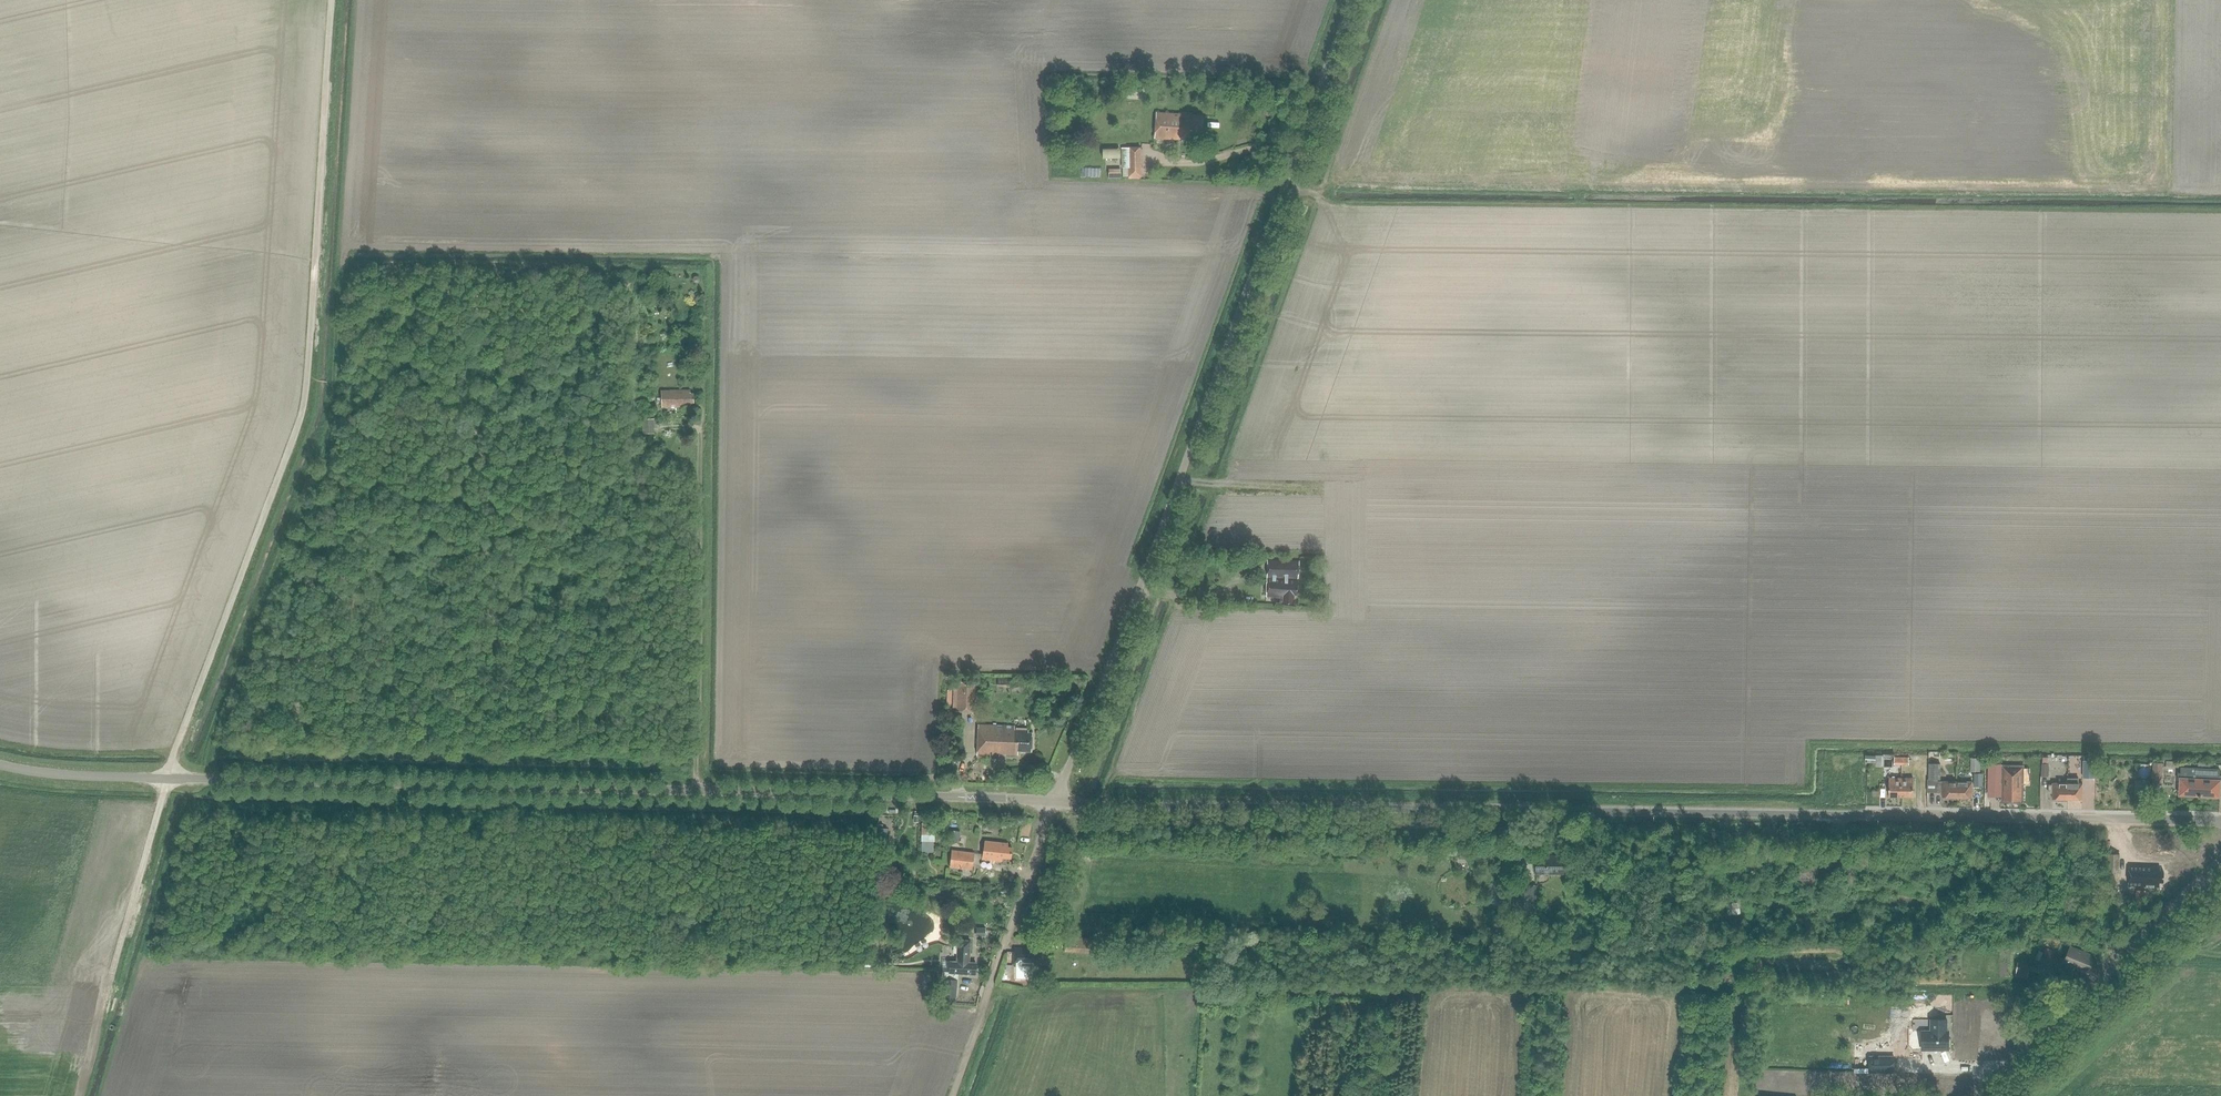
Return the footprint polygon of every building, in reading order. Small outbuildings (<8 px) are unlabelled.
[(1201,141),(1203,116),(1156,113),(1154,138),(1177,140),(1177,137),(1181,137),(1181,142),(1192,143),(1193,141),(1201,141)] [(1140,176),(1141,176),(1141,146),(1129,146),(1129,167),(1128,167),(1128,176),(1130,176),(1130,179),(1140,179),(1140,176)] [(1120,148),(1102,149),(1102,159),(1120,159),(1120,148)] [(693,403),(693,394),(690,394),(690,391),(661,391),(662,407),(690,406),(690,403),(693,403)] [(647,413),(656,413),(656,405),(647,405),(647,413)] [(643,418),(643,433),(654,433),(655,418),(643,418)] [(1282,603),(1292,604),(1293,604),(1294,595),(1297,595),(1298,581),(1288,581),(1288,579),(1298,579),(1299,561),(1267,560),(1266,595),(1266,597),(1282,598),(1282,603)] [(1013,684),(1014,679),(998,678),(998,687),(1009,687),(1010,684),(1013,684)] [(976,712),(977,684),(958,684),(958,685),(954,685),(953,708),(957,708),(957,712),(976,712)] [(1018,752),(1032,753),(1033,732),(1028,732),(1029,727),(979,725),(978,756),(1000,757),(1000,755),(1018,756),(1018,752)] [(1982,772),(1982,758),(1973,758),(1973,772),(1982,772)] [(2084,760),(2084,778),(2096,779),(2096,761),(2084,760)] [(2162,785),(2163,763),(2153,762),(2152,785),(2162,785)] [(1994,763),(1993,776),(2005,776),(2004,801),(2021,801),(2021,769),(2003,768),(2004,763),(1994,763)] [(1929,764),(1929,779),(1941,779),(1941,764),(1929,764)] [(2219,796),(2219,783),(2220,783),(2220,776),(2220,770),(2182,768),(2181,774),(2178,774),(2177,781),(2181,782),(2180,794),(2198,795),(2198,796),(2201,796),(2201,795),(2219,796)] [(1983,774),(1974,774),(1974,787),(1983,787),(1983,774)] [(1889,778),(1889,797),(1901,797),(1901,778),(1889,778)] [(1901,778),(1901,797),(1913,797),(1914,779),(1901,778)] [(1957,798),(1958,782),(1938,781),(1938,793),(1943,793),(1942,797),(1957,798)] [(1958,782),(1957,798),(1972,798),(1972,782),(1958,782)] [(2002,783),(1988,783),(1988,796),(2002,797),(2002,783)] [(2068,800),(2068,784),(2053,783),(2053,785),(2049,785),(2049,793),(2053,793),(2053,799),(2068,800)] [(2068,784),(2068,800),(2083,800),(2083,784),(2068,784)] [(939,840),(938,821),(925,821),(926,851),(936,850),(935,840),(939,840)] [(870,827),(869,842),(880,843),(882,828),(870,827)] [(1002,857),(1011,858),(1012,846),(1006,846),(1007,842),(986,840),(984,859),(991,860),(990,863),(994,863),(995,860),(1001,861),(1002,857)] [(1460,859),(1469,859),(1469,849),(1460,849),(1460,859)] [(975,853),(951,850),(949,868),(973,870),(975,853)] [(2102,875),(2119,876),(2120,854),(2103,853),(2102,875)] [(1564,874),(1564,856),(1535,856),(1536,874),(1564,874)] [(2160,882),(2164,881),(2165,872),(2160,872),(2161,867),(2129,866),(2128,884),(2160,885),(2160,882)] [(1737,902),(1726,904),(1728,916),(1739,915),(1737,902)] [(942,971),(942,979),(944,979),(943,997),(956,998),(958,980),(956,980),(957,972),(974,973),(976,973),(977,962),(975,962),(969,961),(970,957),(971,940),(959,939),(957,961),(951,960),(950,972),(942,971)] [(2077,970),(2089,974),(2095,960),(2091,958),(2093,954),(2070,945),(2066,955),(2046,947),(2039,964),(2055,970),(2056,968),(2061,970),(2064,963),(2077,968),(2077,970)] [(1014,947),(1014,966),(1037,966),(1037,962),(1042,962),(1042,952),(1038,952),(1038,948),(1014,947)] [(2030,964),(2018,962),(2016,976),(2028,978),(2030,964)] [(1930,1031),(1921,1031),(1921,1050),(1948,1050),(1948,1031),(1946,1031),(1946,1019),(1930,1019),(1930,1031)] [(1896,1073),(1896,1056),(1870,1056),(1870,1061),(1854,1061),(1854,1072),(1870,1072),(1870,1073),(1896,1073)]
